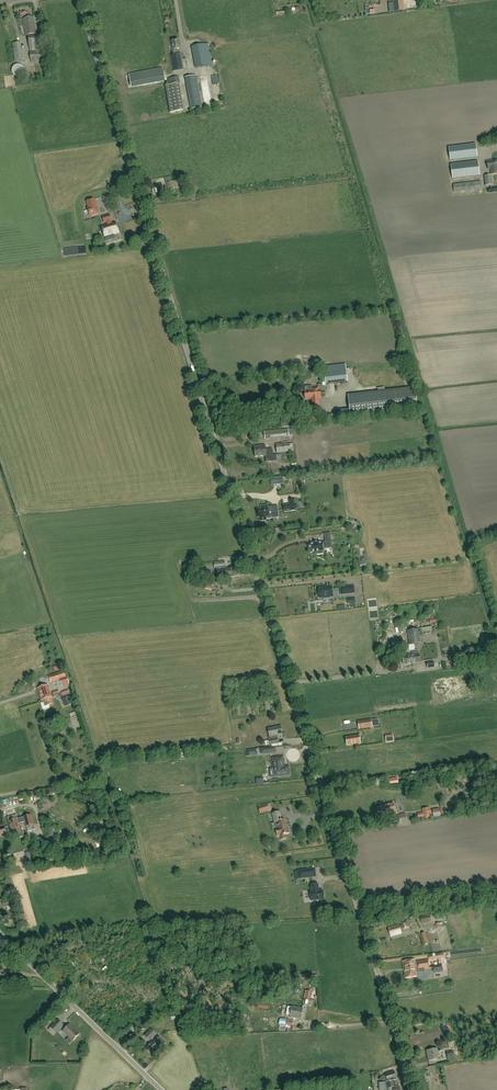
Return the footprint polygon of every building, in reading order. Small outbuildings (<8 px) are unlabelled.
[(403,3),(402,0),(393,0),(393,4),(394,12),(403,11),(403,3)] [(405,1),(406,12),(417,11),(417,1),(405,1)] [(380,4),(370,4),(371,13),(380,12),(380,4)] [(31,35),(37,34),(34,17),(28,18),(31,35)] [(31,35),(28,18),(23,19),(26,36),(31,35)] [(38,50),(37,37),(30,37),(30,50),(38,50)] [(174,40),(171,41),(173,50),(172,50),(173,54),(170,55),(173,72),(183,70),(180,53),(178,54),(177,49),(181,48),(179,40),(178,38),(174,39),(174,40)] [(23,59),(22,41),(15,42),(15,60),(23,59)] [(196,68),(212,65),(208,44),(192,47),(196,68)] [(24,73),(24,71),(24,69),(23,67),(21,66),(18,65),(16,66),(14,67),(13,69),(12,71),(12,74),(14,76),(16,77),(19,77),(21,77),(23,75),(24,73)] [(137,83),(166,79),(165,70),(133,74),(134,81),(137,81),(137,83)] [(192,75),(186,77),(186,79),(189,91),(189,94),(190,97),(190,103),(191,106),(193,106),(196,105),(199,105),(199,99),(197,93),(197,90),(196,86),(199,85),(199,78),(198,75),(196,75),(195,75),(192,75)] [(168,85),(171,108),(183,106),(178,76),(169,78),(170,84),(168,85)] [(477,157),(476,147),(476,144),(448,147),(448,148),(449,154),(450,161),(477,157)] [(487,161),(488,169),(490,169),(491,174),(496,173),(496,159),(487,161)] [(450,165),(452,180),(480,176),(478,162),(450,165)] [(485,186),(493,185),(491,175),(484,176),(485,186)] [(171,180),(166,182),(168,191),(174,189),(171,182),(171,180)] [(454,193),(482,189),(480,181),(453,184),(454,193)] [(154,195),(164,192),(161,183),(151,186),(154,195)] [(98,213),(94,199),(87,202),(88,208),(87,208),(90,215),(98,213)] [(135,221),(131,209),(122,212),(124,218),(121,219),(124,225),(135,221)] [(105,237),(114,234),(118,233),(115,223),(111,224),(110,221),(112,221),(110,215),(102,218),(104,223),(107,222),(108,225),(102,227),(102,229),(103,229),(105,234),(104,234),(105,237)] [(324,373),(326,384),(347,382),(346,371),(345,364),(324,367),(324,372),(324,373)] [(313,407),(319,407),(318,397),(321,397),(320,390),(312,391),(312,386),(304,387),(304,389),(305,392),(305,399),(312,398),(313,407)] [(415,387),(348,395),(351,418),(418,410),(415,387)] [(330,422),(329,414),(319,415),(320,423),(330,422)] [(318,416),(311,418),(312,425),(320,424),(318,416)] [(293,444),(290,444),(289,442),(276,444),(277,453),(291,452),(294,451),(293,444)] [(265,445),(261,446),(254,446),(254,448),(255,457),(265,456),(266,463),(277,461),(276,455),(273,455),(272,449),(266,449),(265,445)] [(297,511),(296,500),(289,500),(290,505),(283,505),(284,512),(297,511)] [(273,514),(278,514),(277,506),(268,507),(267,505),(260,506),(261,509),(258,509),(259,518),(260,517),(260,521),(266,520),(266,519),(273,518),(273,514)] [(310,550),(311,553),(317,552),(317,554),(323,553),(323,551),(324,551),(324,549),(332,548),(331,533),(324,534),(325,542),(319,543),(318,542),(313,543),(313,544),(308,544),(309,550),(310,550)] [(217,570),(226,569),(225,561),(214,562),(215,568),(217,568),(217,570)] [(226,569),(217,570),(218,578),(239,575),(237,567),(226,569)] [(320,598),(333,596),(332,586),(326,587),(326,588),(319,589),(319,590),(318,591),(318,593),(319,594),(320,598)] [(407,631),(409,645),(414,645),(421,644),(419,629),(407,631)] [(410,651),(412,663),(420,662),(419,654),(419,651),(417,650),(415,650),(414,645),(409,645),(410,651)] [(404,665),(412,663),(410,651),(403,652),(402,654),(403,658),(402,659),(402,661),(403,662),(403,661),(404,665)] [(69,682),(67,677),(66,677),(64,671),(49,676),(51,682),(60,679),(62,685),(69,682)] [(42,700),(50,697),(51,697),(50,694),(49,689),(47,685),(38,688),(42,700)] [(63,698),(66,706),(73,703),(70,695),(63,698)] [(53,704),(50,697),(42,700),(43,702),(41,703),(41,704),(43,709),(44,710),(49,708),(50,707),(49,705),(53,704)] [(373,728),(371,719),(358,721),(359,730),(373,728)] [(265,745),(270,745),(278,743),(277,739),(276,735),(282,734),(281,726),(268,729),(269,737),(268,737),(269,740),(265,741),(265,745)] [(357,741),(360,740),(359,736),(346,738),(347,745),(357,743),(357,741)] [(276,776),(289,775),(288,767),(283,767),(282,757),(273,758),(274,769),(275,768),(276,776)] [(393,803),(383,806),(379,807),(381,815),(388,813),(390,819),(397,818),(395,811),(393,803)] [(432,817),(431,810),(430,810),(429,808),(422,809),(422,812),(417,813),(418,819),(423,818),(432,817)] [(278,828),(275,829),(277,837),(280,836),(285,834),(289,833),(288,827),(287,827),(284,819),(282,820),(279,812),(272,814),(275,822),(276,822),(278,828)] [(400,823),(408,821),(405,813),(398,815),(400,823)] [(20,828),(18,823),(25,822),(26,826),(33,824),(31,815),(24,817),(17,819),(16,819),(15,816),(8,818),(10,825),(14,824),(15,829),(20,828)] [(12,835),(17,833),(18,838),(24,836),(21,828),(20,828),(15,829),(14,824),(10,825),(12,835)] [(56,853),(67,851),(65,844),(54,846),(56,853)] [(299,879),(316,877),(315,869),(298,871),(299,879)] [(323,891),(323,890),(318,891),(318,884),(311,885),(312,895),(311,895),(311,901),(324,899),(323,896),(324,895),(324,892),(323,891)] [(422,925),(432,922),(430,915),(420,917),(422,925)] [(402,929),(408,928),(406,920),(400,922),(402,926),(399,927),(399,925),(388,928),(390,937),(401,933),(400,929),(402,928),(402,929)] [(418,970),(429,969),(428,959),(417,961),(417,963),(418,970)] [(415,971),(418,970),(417,963),(415,963),(414,960),(403,962),(404,967),(404,968),(406,978),(416,976),(415,971)] [(300,1019),(302,1008),(292,1006),(290,1017),(300,1019)] [(73,1041),(79,1034),(69,1024),(66,1028),(63,1025),(58,1019),(50,1027),(55,1032),(61,1027),(64,1030),(63,1031),(73,1041)] [(152,1029),(144,1036),(149,1041),(157,1034),(152,1029)] [(145,1049),(151,1055),(161,1045),(162,1047),(166,1043),(159,1036),(155,1040),(156,1040),(153,1043),(152,1042),(145,1049)] [(435,1060),(439,1059),(437,1050),(437,1048),(426,1050),(429,1061),(435,1060)] [(387,1081),(396,1078),(394,1071),(385,1074),(387,1081)] [(379,1089),(383,1089),(384,1089),(387,1089),(385,1082),(379,1082),(379,1089)]
